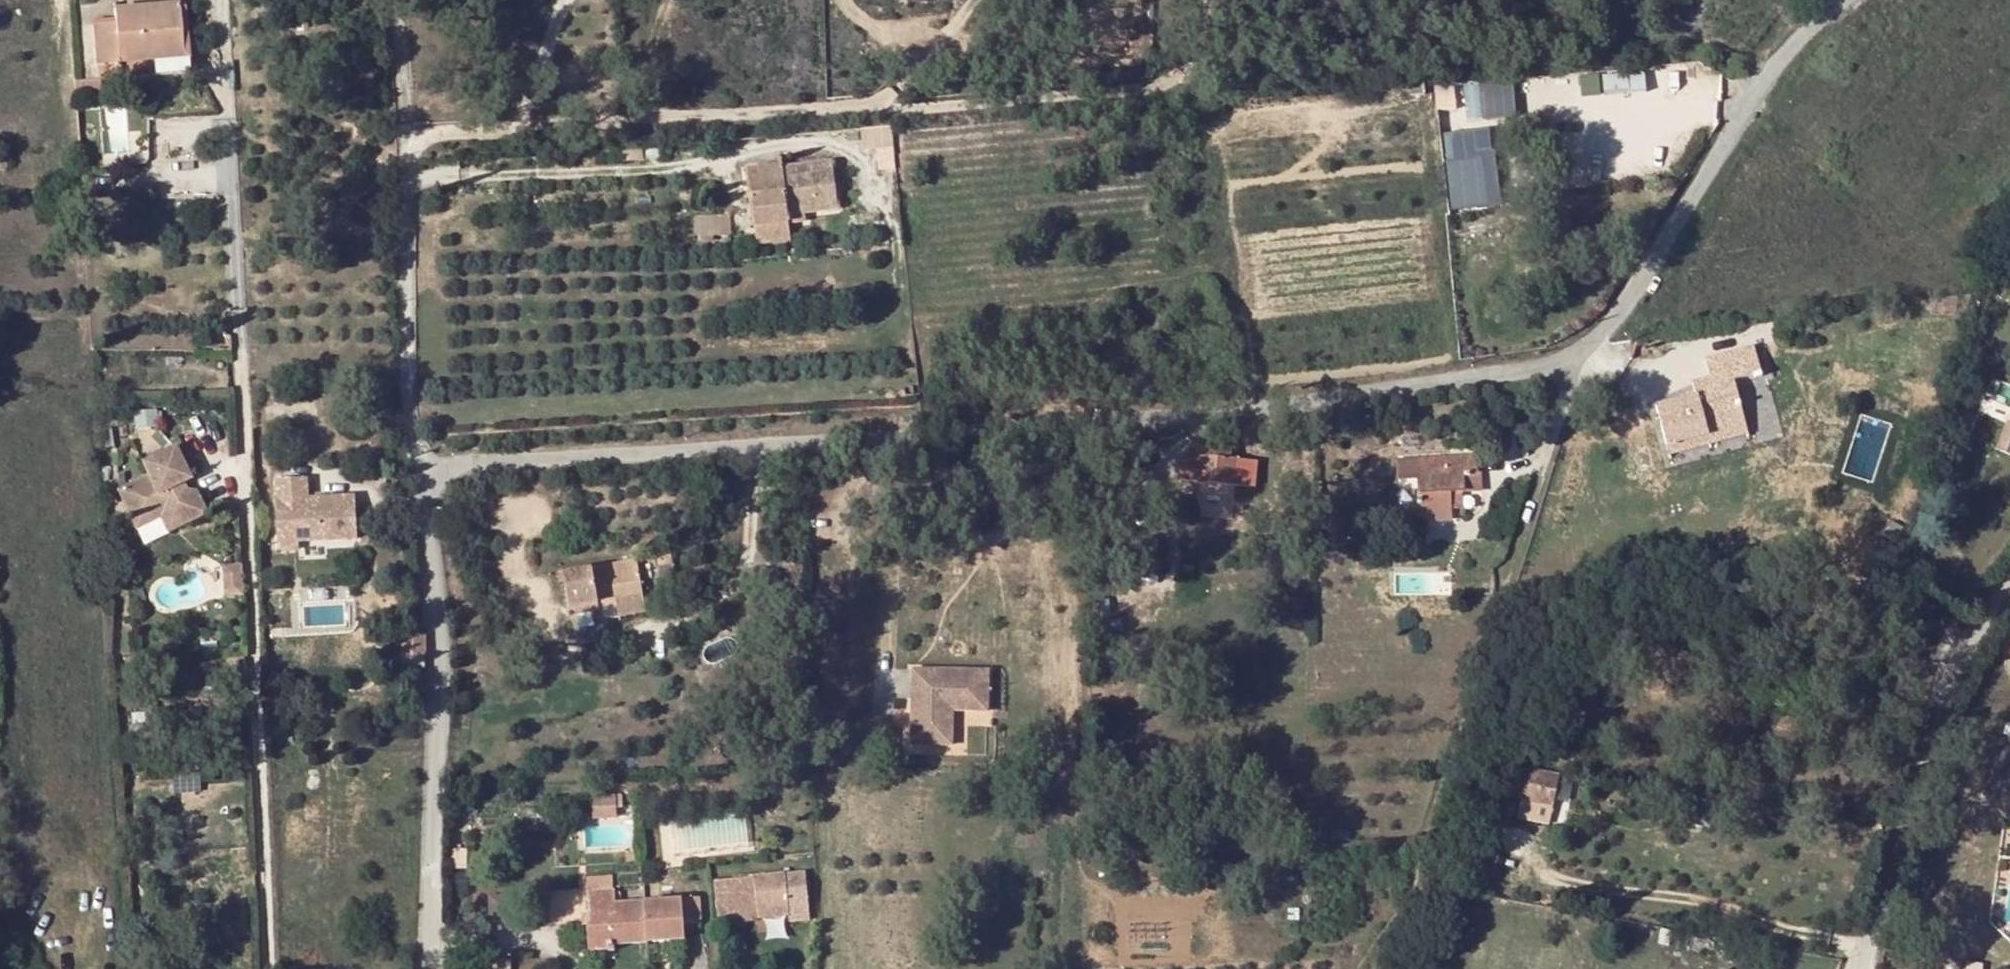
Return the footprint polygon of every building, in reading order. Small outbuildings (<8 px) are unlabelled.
[(115,25),(94,26),(98,80),(182,75),(178,6),(114,10),(115,25)] [(1516,79),(1467,82),(1469,121),(1519,118),(1516,79)] [(1422,80),(1409,81),(1411,95),(1423,94),(1422,80)] [(1499,130),(1451,132),(1455,211),(1504,208),(1499,130)] [(784,195),(752,198),(755,228),(787,225),(787,214),(833,210),(829,168),(783,173),(784,195)] [(749,176),(752,198),(784,195),(783,173),(749,176)] [(698,237),(713,237),(713,234),(732,234),(732,217),(699,216),(698,237)] [(1654,409),(1665,453),(1706,443),(1704,433),(1741,424),(1732,385),(1756,380),(1749,350),(1703,362),(1708,382),(1689,386),(1692,399),(1654,409)] [(2009,421),(1997,449),(2009,455),(2009,422),(2009,421)] [(1706,443),(1665,453),(1666,459),(1746,441),(1741,424),(1704,433),(1706,443)] [(1451,447),(1451,456),(1465,456),(1465,446),(1451,447)] [(156,509),(161,519),(166,527),(180,519),(184,527),(207,514),(196,493),(187,491),(179,495),(175,488),(183,484),(189,480),(182,467),(172,448),(143,465),(149,476),(118,494),(132,522),(156,509)] [(1193,496),(1230,496),(1231,466),(1228,465),(1228,450),(1203,451),(1203,454),(1189,453),(1189,465),(1175,466),(1175,493),(1193,493),(1193,496)] [(1419,457),(1420,516),(1436,516),(1436,520),(1450,520),(1450,510),(1450,491),(1457,492),(1470,491),(1469,474),(1469,456),(1465,456),(1451,456),(1419,457)] [(1481,473),(1469,474),(1470,491),(1481,491),(1481,473)] [(307,479),(277,481),(278,501),(276,502),(278,533),(297,532),(298,544),(358,540),(355,497),(308,499),(307,479)] [(183,484),(175,488),(179,495),(187,491),(183,484)] [(156,509),(132,522),(137,532),(161,519),(156,509)] [(180,519),(166,527),(170,536),(184,527),(180,519)] [(297,532),(278,533),(279,552),(298,551),(298,544),(297,532)] [(582,565),(584,598),(614,595),(633,594),(661,592),(659,559),(582,565)] [(242,564),(226,564),(227,594),(232,594),(231,584),(242,584),(242,564)] [(242,584),(231,584),(232,594),(243,594),(242,584)] [(661,592),(633,594),(633,603),(634,611),(662,609),(661,592)] [(633,594),(614,595),(614,603),(633,603),(633,594)] [(402,635),(402,658),(424,658),(424,635),(402,635)] [(987,671),(912,669),(911,745),(951,745),(952,710),(987,711),(987,671)] [(1559,776),(1508,766),(1503,791),(1521,794),(1520,799),(1553,806),(1559,776)] [(607,804),(629,803),(629,792),(607,792),(607,804)] [(629,803),(607,804),(607,811),(629,811),(629,803)] [(783,872),(787,916),(805,914),(802,871),(783,872)] [(783,872),(713,877),(716,920),(740,918),(787,916),(783,872)] [(615,943),(651,941),(650,902),(615,903),(614,891),(591,892),(592,920),(587,920),(589,950),(615,949),(615,943)] [(666,901),(650,902),(651,941),(682,940),(682,926),(699,925),(698,899),(666,901)]
